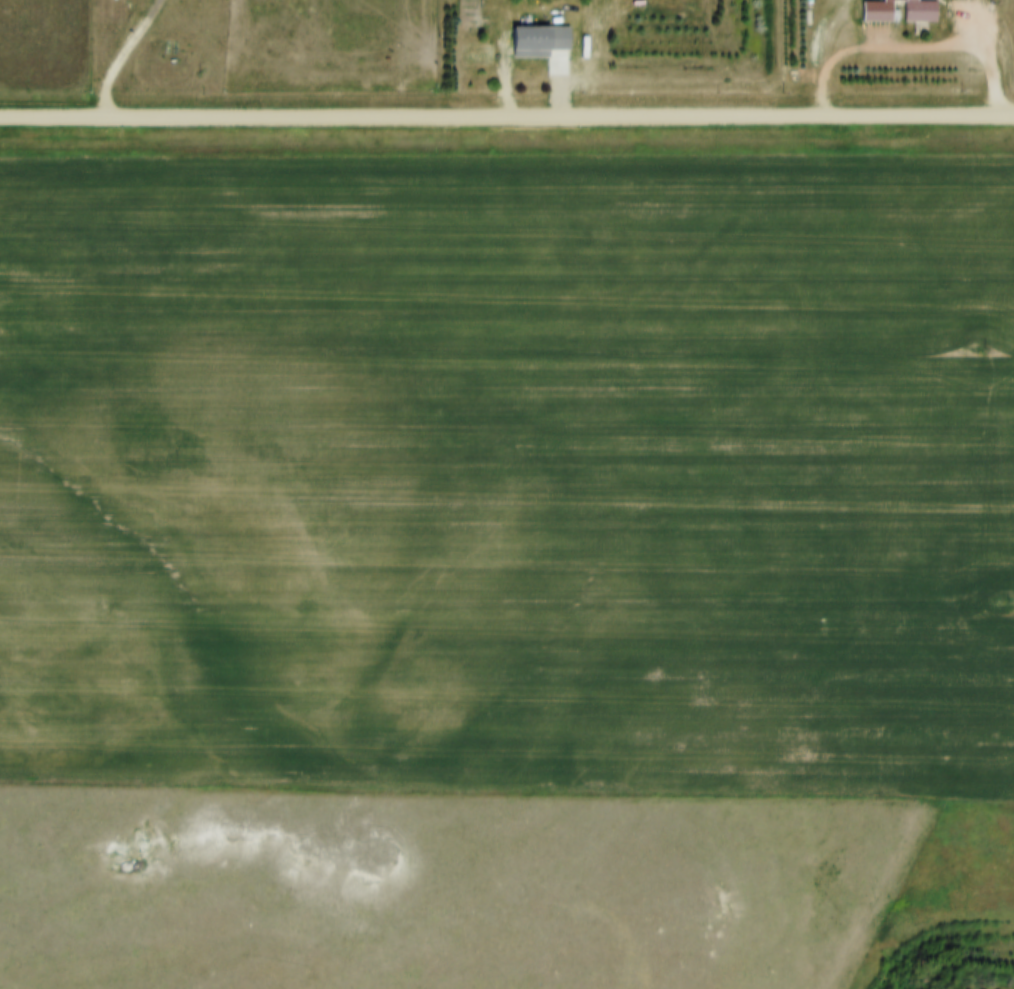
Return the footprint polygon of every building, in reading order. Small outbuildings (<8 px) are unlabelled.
[(932,15),(932,0),(898,0),(898,15),(932,15)] [(543,49),(543,41),(564,41),(564,18),(500,18),(500,49),(543,49)]
